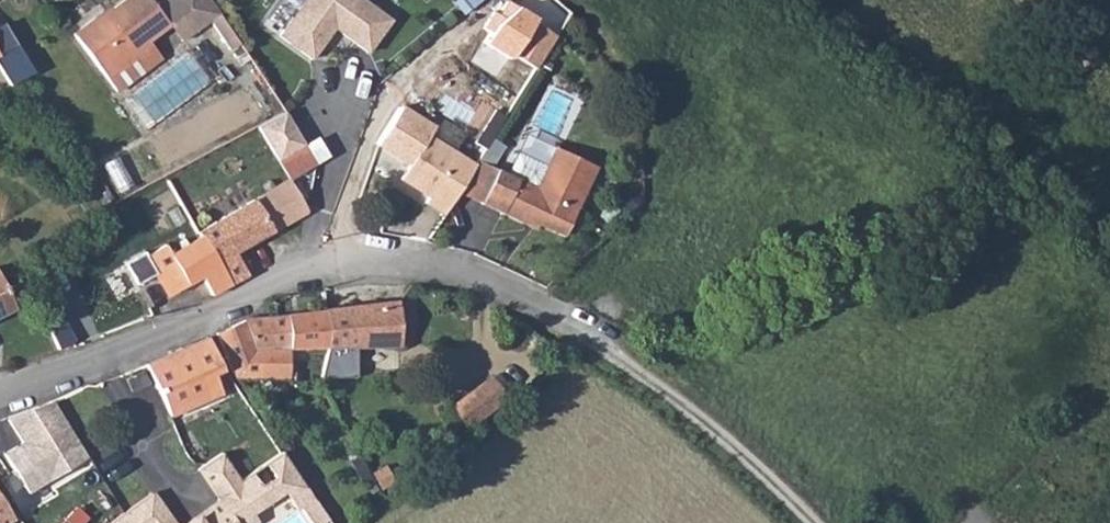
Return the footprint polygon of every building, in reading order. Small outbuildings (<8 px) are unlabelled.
[(113,2),(142,46),(149,40),(146,35),(168,18),(155,0),(116,0),(113,2)] [(213,0),(183,0),(198,21),(208,14),(229,44),(239,36),(213,0)] [(370,0),(303,0),(280,31),(313,54),(335,23),(370,48),(392,16),(370,0)] [(142,46),(113,2),(96,15),(94,12),(71,29),(101,68),(132,45),(136,50),(142,46)] [(498,22),(486,41),(531,70),(554,35),(535,23),(534,13),(521,5),(498,22)] [(132,45),(101,68),(114,85),(159,51),(149,40),(142,46),(136,50),(132,45)] [(285,105),(258,120),(277,155),(304,140),(285,105)] [(477,162),(475,166),(429,138),(434,128),(402,107),(378,148),(410,168),(401,182),(428,198),(424,204),(444,215),(457,194),(483,205),(497,170),(477,162)] [(532,136),(527,152),(547,157),(551,142),(532,136)] [(304,140),(277,155),(286,171),(313,157),(304,140)] [(497,170),(483,205),(527,223),(530,219),(566,234),(596,165),(552,146),(544,165),(516,153),(507,175),(497,170)] [(272,227),(306,206),(287,173),(252,194),(272,227)] [(229,280),(248,270),(236,249),(272,227),(252,194),(198,227),(201,233),(229,280)] [(212,291),(229,280),(201,233),(171,250),(164,240),(144,251),(167,288),(198,270),(212,291)] [(0,269),(0,304),(13,298),(0,269)] [(398,299),(324,306),(328,341),(336,341),(337,349),(344,349),(344,359),(364,359),(363,341),(401,340),(398,299)] [(43,318),(54,343),(71,335),(56,306),(49,308),(51,314),(43,318)] [(324,306),(286,310),(290,341),(298,341),(328,341),(324,306)] [(244,314),(215,331),(238,366),(293,361),(290,341),(286,310),(275,311),(244,314)] [(207,335),(139,364),(158,392),(178,384),(187,404),(218,390),(210,370),(221,365),(207,335)] [(467,434),(507,402),(489,380),(449,411),(467,434)] [(167,412),(187,404),(178,384),(158,392),(167,412)] [(56,399),(8,416),(24,441),(9,452),(29,488),(88,460),(56,399)] [(312,500),(281,455),(239,485),(221,459),(199,474),(219,502),(234,522),(256,522),(248,511),(280,489),(296,512),(312,500)] [(15,515),(0,491),(0,522),(2,522),(15,515)] [(151,497),(114,522),(170,522),(151,497)] [(188,522),(234,522),(219,502),(188,522)] [(72,512),(83,522),(88,518),(76,507),(72,512)] [(83,522),(72,512),(63,521),(65,522),(83,522)]
